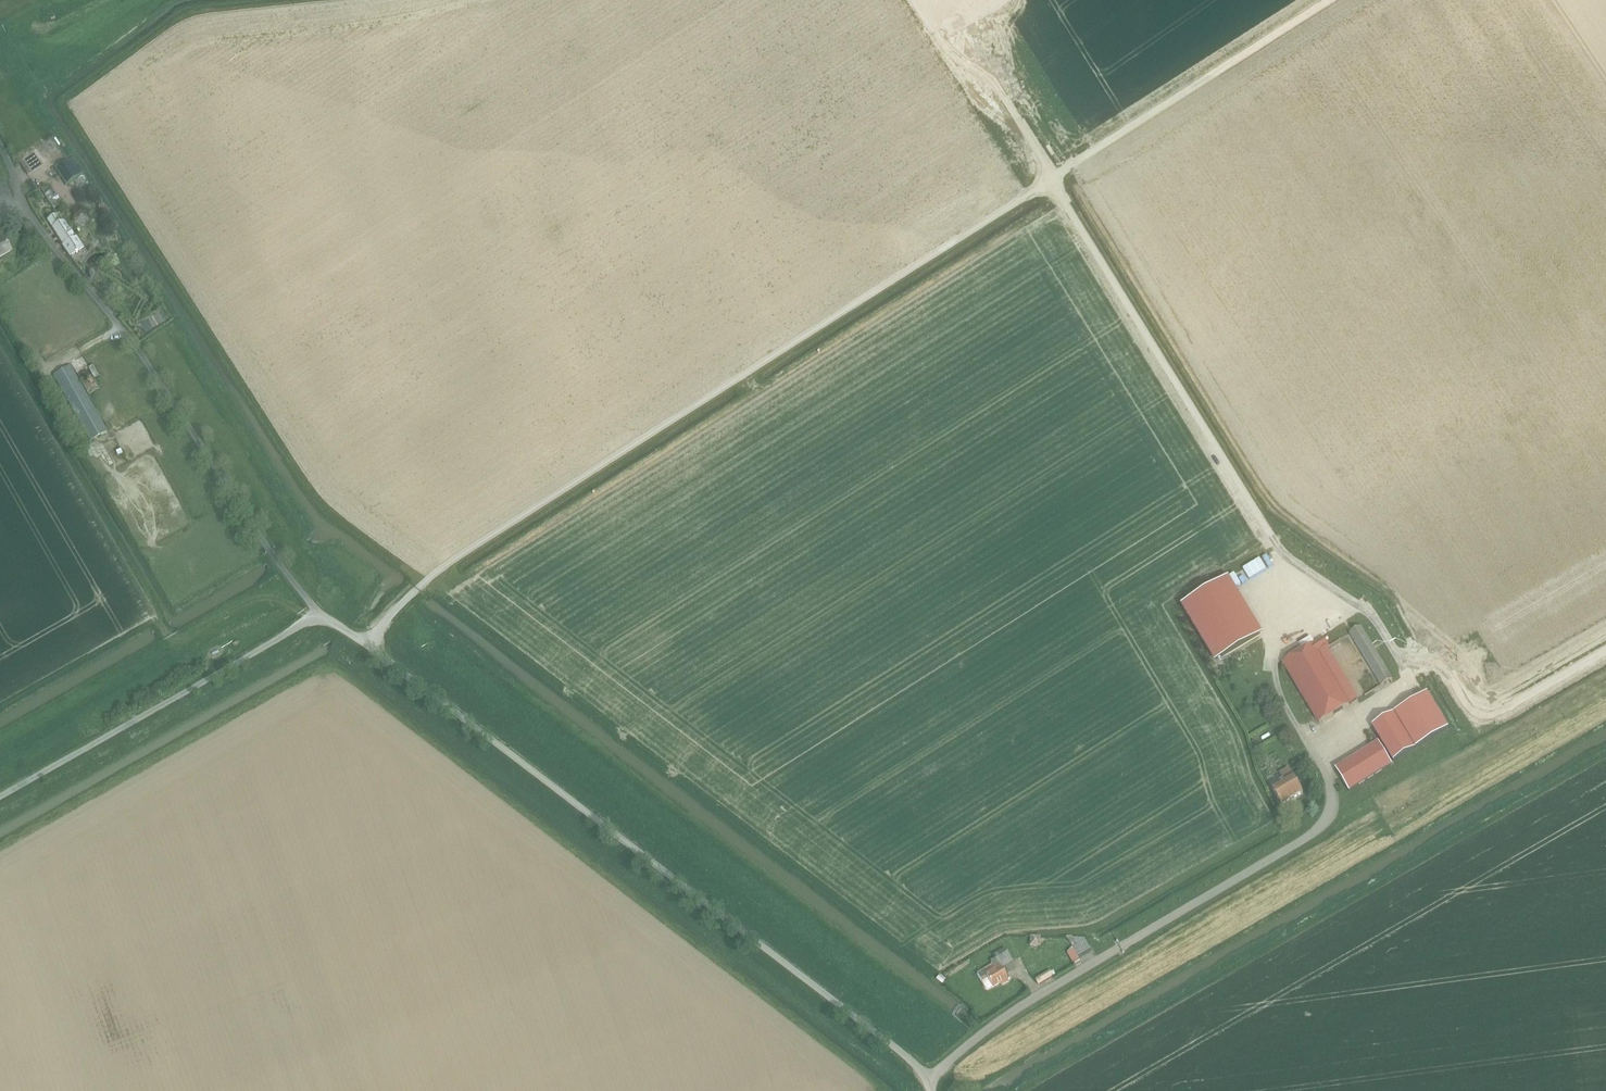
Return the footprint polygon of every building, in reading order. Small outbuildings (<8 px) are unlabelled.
[(66,185),(84,173),(74,158),(56,170),(66,185)] [(75,238),(64,221),(66,220),(61,213),(57,216),(56,215),(48,220),(64,245),(63,246),(70,257),(84,248),(77,237),(75,238)] [(10,251),(4,240),(0,243),(0,261),(4,259),(1,256),(10,251)] [(90,441),(97,437),(107,432),(70,366),(53,375),(90,441)] [(101,367),(95,370),(100,380),(106,377),(101,367)] [(1263,634),(1229,577),(1181,606),(1215,662),(1263,634)] [(1279,603),(1278,592),(1265,592),(1265,600),(1274,600),(1274,603),(1279,603)] [(1300,616),(1298,603),(1289,604),(1291,617),(1300,616)] [(1337,620),(1340,625),(1348,619),(1345,615),(1337,620)] [(1381,685),(1392,679),(1361,626),(1350,633),(1381,685)] [(1319,723),(1320,722),(1349,705),(1318,653),(1329,646),(1324,638),(1283,662),(1319,723)] [(1428,694),(1394,714),(1394,713),(1372,726),(1393,761),(1448,728),(1428,694)] [(1349,791),(1391,765),(1378,742),(1335,769),(1349,791)] [(1282,781),(1272,787),(1282,805),(1303,793),(1289,770),(1279,775),(1282,781)] [(1072,963),(1079,959),(1091,952),(1083,938),(1072,938),(1068,941),(1072,948),(1067,953),(1072,963)] [(992,987),(1001,982),(1002,984),(1008,981),(1007,980),(1008,979),(1009,978),(1007,974),(1006,974),(1004,975),(1001,968),(1012,962),(1006,952),(995,959),(991,962),(993,965),(977,974),(982,982),(987,979),(992,987)] [(1038,985),(1053,976),(1050,970),(1035,979),(1038,985)] [(946,979),(941,976),(940,975),(936,980),(942,984),(946,979)]
